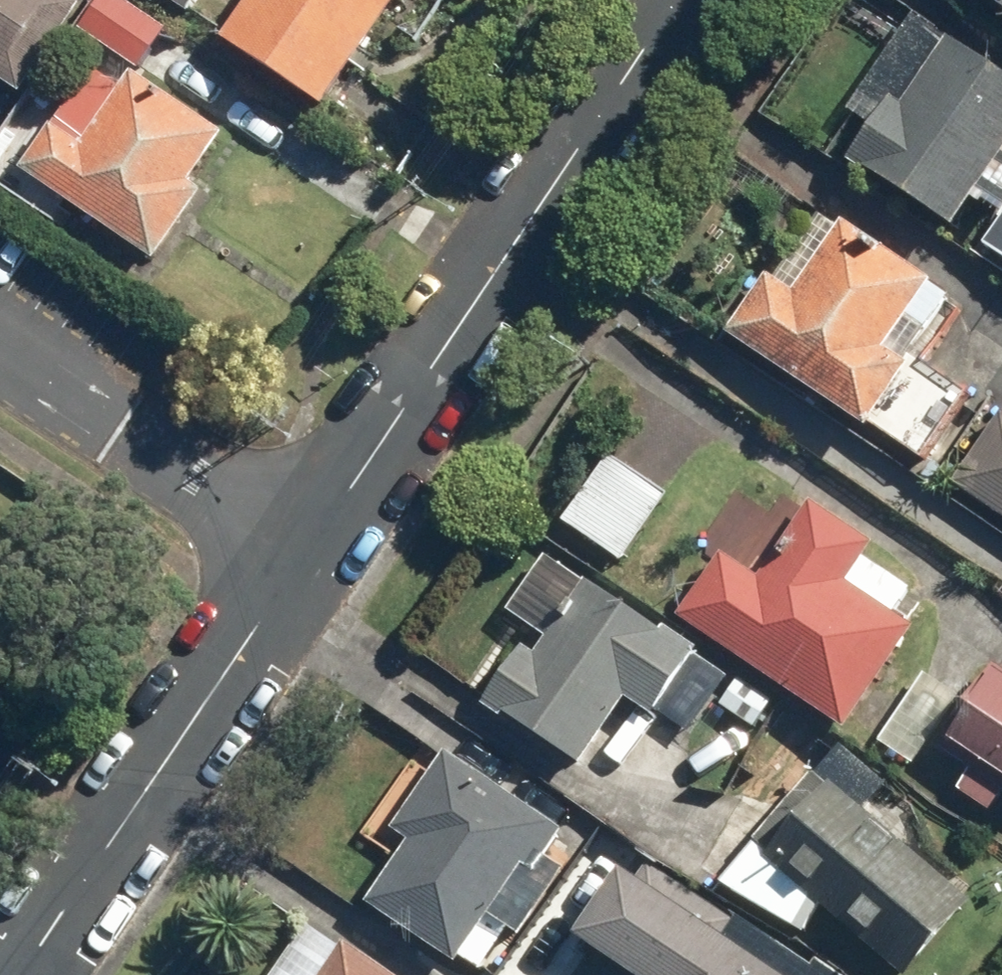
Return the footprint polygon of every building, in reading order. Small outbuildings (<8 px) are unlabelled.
[(21,95),(84,4),(78,0),(0,0),(0,80),(21,95)] [(81,25),(141,68),(167,32),(123,0),(99,0),(81,25)] [(188,13),(197,0),(168,0),(188,13)] [(224,39),(326,106),(396,0),(250,0),(224,39)] [(848,161),(955,230),(1001,157),(1001,73),(945,37),(901,104),(890,97),(848,161)] [(53,123),(22,171),(159,261),(204,193),(192,185),(227,132),(136,72),(87,145),(53,123)] [(982,238),(1001,251),(1001,208),(982,238)] [(762,273),(723,333),(923,462),(968,391),(910,354),(950,292),(837,220),(790,291),(762,273)] [(943,481),(1001,521),(1001,418),(991,411),(943,481)] [(601,449),(555,520),(618,561),(664,490),(601,449)] [(715,550),(670,618),(841,730),(910,626),(887,612),(904,587),(855,555),(866,539),(805,499),(754,576),(715,550)] [(516,645),(480,700),(578,763),(622,696),(652,715),(654,714),(684,733),(718,681),(687,661),(696,647),(659,623),(656,627),(580,578),(530,654),(516,645)] [(928,746),(962,766),(948,789),(984,810),(996,790),(1001,794),(1001,673),(1001,675),(978,662),(928,746)] [(915,671),(874,729),(908,752),(949,694),(915,671)] [(406,838),(364,902),(455,962),(520,864),(530,870),(559,827),(442,750),(390,828),(406,838)] [(747,836),(749,839),(713,881),(800,931),(815,899),(899,974),(901,974),(972,898),(819,758),(747,836)] [(572,935),(633,974),(780,974),(715,932),(725,918),(636,859),(626,874),(617,867),(572,935)] [(341,939),(316,974),(394,974),(341,939)]
